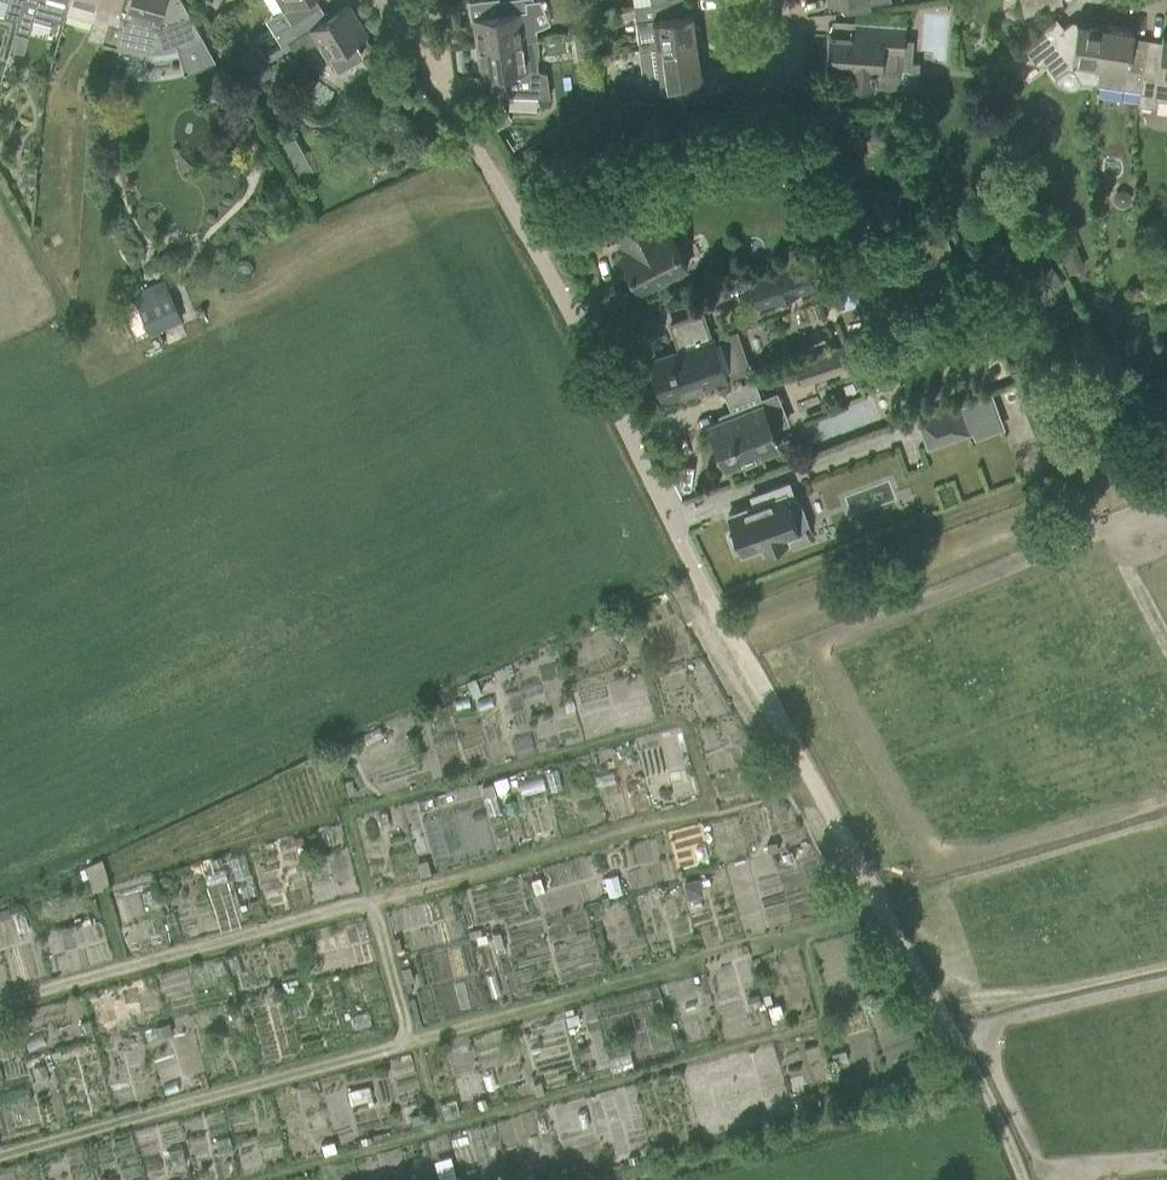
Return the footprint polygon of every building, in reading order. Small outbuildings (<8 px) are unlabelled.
[(3,15),(18,19),(23,0),(7,0),(3,15)] [(18,19),(31,22),(34,14),(47,18),(50,23),(57,20),(63,21),(67,6),(69,0),(23,0),(18,19)] [(94,15),(90,29),(105,33),(114,0),(69,0),(67,6),(73,8),(76,14),(81,12),(94,15)] [(177,50),(179,50),(178,47),(190,43),(195,40),(202,36),(182,0),(114,0),(105,33),(102,42),(117,47),(124,48),(132,50),(140,51),(140,54),(141,54),(142,51),(150,51),(159,50),(168,49),(177,47),(177,50)] [(291,22),(315,8),(311,0),(278,0),(291,22)] [(498,14),(473,17),(477,46),(537,38),(536,29),(540,27),(533,10),(538,8),(534,0),(496,0),(498,14)] [(845,13),(870,9),(869,3),(889,0),(843,0),(845,13)] [(1024,15),(1054,6),(1053,0),(1021,0),(1024,15)] [(678,15),(676,1),(649,5),(641,6),(633,7),(638,44),(639,49),(702,41),(700,26),(697,25),(694,25),(692,13),(687,14),(678,15)] [(322,19),(315,8),(291,22),(274,33),(282,46),(264,57),(256,44),(239,55),(254,79),(271,69),(267,62),(291,48),(296,55),(318,42),(327,58),(330,56),(338,69),(362,55),(354,41),(367,34),(349,4),(322,19)] [(900,53),(903,53),(905,24),(855,21),(854,37),(828,35),(826,56),(823,56),(823,63),(826,63),(825,67),(848,69),(847,85),(873,87),(874,85),(900,87),(901,63),(899,62),(900,53)] [(1038,32),(1023,44),(1005,59),(1019,75),(1036,61),(1031,54),(1035,50),(1055,77),(1067,68),(1072,69),(1080,81),(1097,83),(1105,25),(1077,21),(1077,24),(1068,23),(1046,42),(1038,32)] [(1105,25),(1097,83),(1139,90),(1146,46),(1132,44),(1134,29),(1105,25)] [(1139,90),(1136,104),(1152,106),(1156,98),(1166,99),(1166,34),(1162,34),(1160,48),(1146,46),(1139,90)] [(575,37),(577,55),(594,53),(591,35),(575,37)] [(537,38),(477,46),(481,76),(495,74),(498,95),(550,97),(546,71),(536,69),(535,61),(539,53),(537,38)] [(702,41),(639,49),(645,92),(653,91),(663,90),(693,86),(692,79),(699,78),(699,79),(701,79),(700,70),(699,60),(704,60),(704,56),(702,41)] [(295,136),(282,143),(299,174),(312,167),(295,136)] [(672,154),(678,177),(715,168),(710,145),(672,154)] [(687,267),(668,230),(661,233),(645,203),(611,220),(620,237),(622,235),(629,249),(620,254),(639,291),(664,278),(666,281),(678,274),(677,272),(687,267)] [(855,217),(827,225),(834,247),(835,247),(850,242),(862,239),(855,217)] [(1079,254),(1063,261),(1068,274),(1084,268),(1079,254)] [(1051,257),(1028,274),(1042,292),(1064,275),(1051,257)] [(750,281),(758,306),(812,287),(804,262),(750,281)] [(163,280),(119,299),(135,337),(180,318),(163,280)] [(1117,309),(1106,310),(1108,330),(1119,329),(1117,309)] [(670,323),(679,349),(679,350),(650,360),(663,397),(748,369),(736,332),(711,340),(702,313),(670,323)] [(862,340),(848,345),(796,364),(803,382),(868,358),(862,340)] [(757,405),(709,425),(717,444),(714,448),(719,461),(723,461),(726,467),(778,446),(771,427),(787,421),(776,393),(755,401),(757,405)] [(991,393),(918,419),(928,445),(974,428),(976,434),(1002,425),(991,393)] [(767,500),(727,515),(734,534),(729,536),(734,551),(740,549),(741,553),(762,545),(764,551),(788,542),(786,537),(805,530),(798,512),(800,511),(789,480),(760,491),(760,492),(763,491),(767,500)] [(629,619),(613,625),(619,642),(635,636),(634,632),(629,619)] [(494,792),(491,781),(482,783),(485,794),(494,792)] [(777,848),(775,838),(766,840),(768,850),(777,848)] [(96,887),(111,886),(110,870),(94,871),(96,887)] [(698,881),(685,884),(688,896),(694,895),(700,887),(698,881)] [(610,906),(609,900),(597,903),(599,909),(610,906)] [(758,993),(745,997),(749,1008),(762,1004),(758,993)] [(779,1002),(767,1005),(771,1018),(783,1014),(780,1002),(779,1002)] [(573,1007),(564,1010),(566,1016),(565,1016),(567,1023),(580,1019),(577,1012),(575,1013),(573,1007)] [(169,1022),(156,1025),(158,1036),(171,1033),(169,1022)] [(112,1024),(101,1027),(104,1036),(114,1033),(112,1024)] [(134,1034),(123,1036),(125,1045),(136,1042),(134,1034)] [(422,1113),(409,1116),(412,1126),(424,1123),(422,1113)] [(659,1140),(651,1142),(654,1153),(662,1151),(659,1140)]
